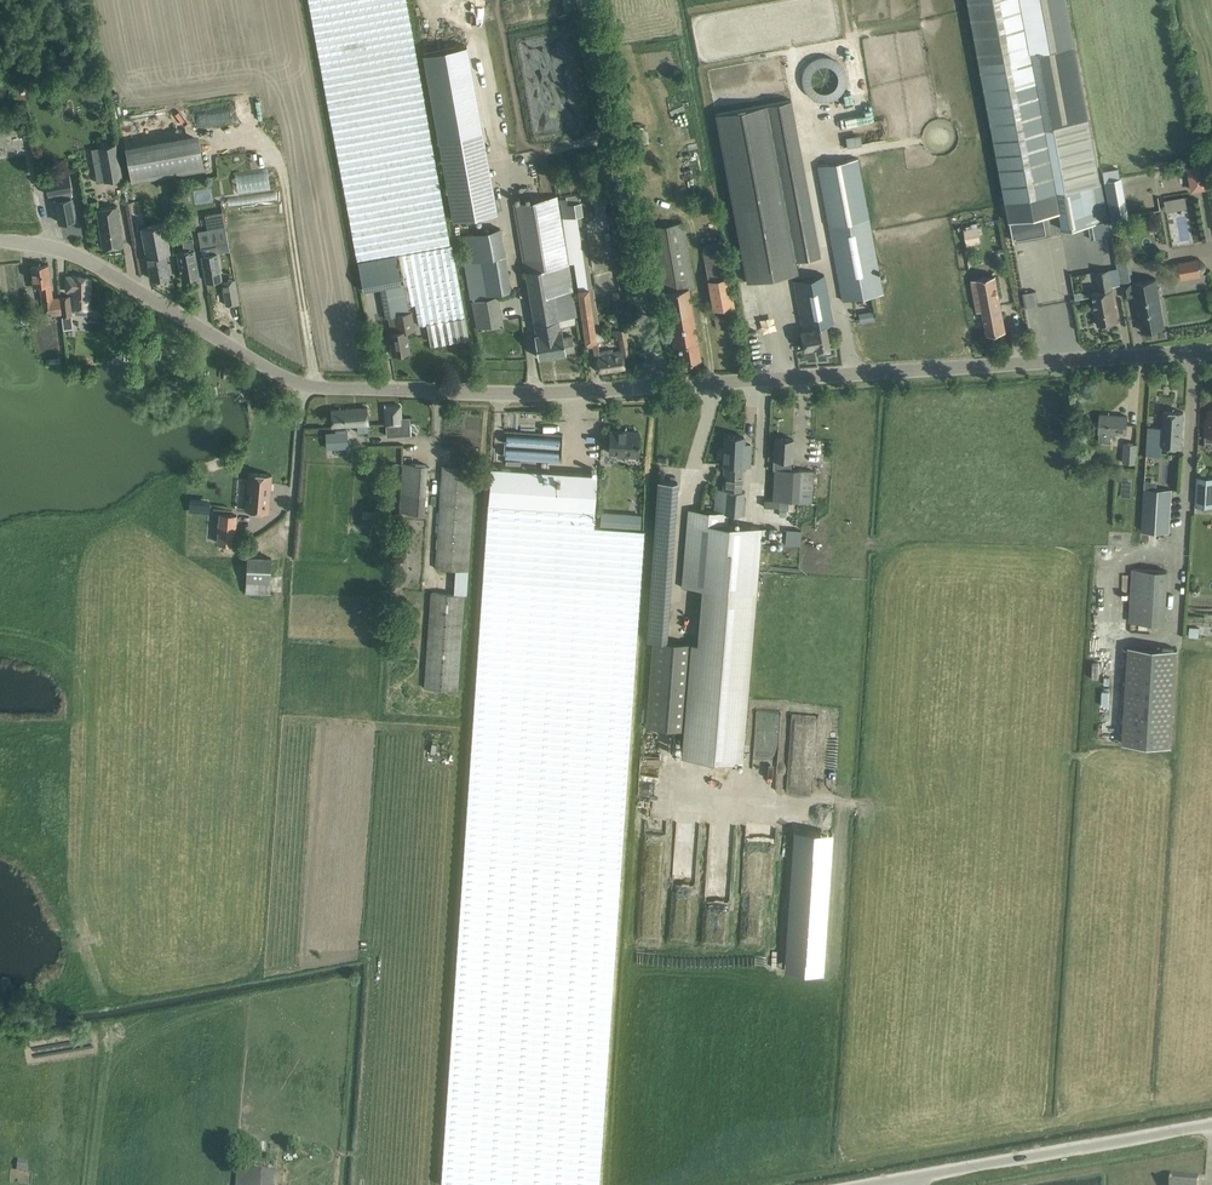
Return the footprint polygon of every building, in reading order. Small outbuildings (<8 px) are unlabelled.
[(401,285),(404,306),(408,305),(415,304),(419,325),(426,324),(430,345),(468,338),(466,326),(406,0),(309,0),(358,262),(396,256),(401,285)] [(1008,208),(1010,219),(1044,213),(1055,211),(1016,0),(970,0),(1008,208)] [(1055,211),(1059,211),(1063,229),(1087,225),(1098,223),(1107,221),(1101,185),(1099,185),(1065,0),(1016,0),(1055,211)] [(845,83),(845,79),(837,78),(837,81),(830,81),(830,79),(816,78),(816,71),(806,70),(804,94),(840,97),(841,83),(845,83)] [(817,101),(819,117),(851,114),(852,123),(871,120),(865,75),(849,77),(849,85),(863,83),(864,96),(817,101)] [(67,77),(58,78),(59,90),(69,88),(67,77)] [(793,99),(717,112),(747,281),(798,272),(796,260),(820,255),(793,99)] [(846,137),(848,144),(879,139),(886,138),(883,120),(877,121),(878,125),(860,127),(861,135),(846,137)] [(482,127),(437,134),(451,218),(496,211),(482,127)] [(197,133),(125,145),(131,181),(204,168),(197,133)] [(98,146),(104,181),(121,178),(115,143),(98,146)] [(829,227),(869,219),(857,158),(818,165),(829,227)] [(1203,165),(1188,167),(1192,190),(1207,188),(1203,165)] [(235,175),(238,193),(270,187),(267,169),(235,175)] [(75,219),(73,207),(72,199),(71,199),(69,191),(72,190),(69,173),(45,177),(48,195),(54,194),(55,200),(59,222),(75,219)] [(1121,177),(1105,180),(1112,220),(1128,217),(1121,177)] [(606,216),(602,193),(599,179),(586,182),(588,189),(593,188),(595,194),(590,195),(594,218),(606,216)] [(559,195),(563,218),(563,219),(574,217),(583,216),(579,192),(559,195)] [(1185,195),(1178,196),(1180,207),(1187,206),(1185,195)] [(567,265),(569,264),(561,218),(560,218),(556,196),(514,203),(536,333),(534,334),(538,357),(565,353),(565,352),(574,351),(571,335),(563,337),(562,329),(561,330),(559,318),(576,315),(567,265)] [(123,246),(121,234),(118,207),(98,210),(101,237),(102,249),(123,246)] [(134,209),(141,227),(146,225),(140,207),(134,209)] [(207,229),(197,231),(200,248),(215,245),(228,242),(223,211),(205,214),(207,229)] [(1045,218),(1044,213),(1010,219),(1014,242),(1015,242),(1015,241),(1048,235),(1045,218)] [(563,219),(563,218),(561,218),(569,264),(575,263),(580,291),(592,289),(581,221),(574,222),(574,217),(563,219)] [(869,219),(829,227),(843,300),(882,293),(869,219)] [(1098,223),(1087,225),(1090,240),(1111,236),(1108,221),(1107,221),(1098,223)] [(167,241),(164,223),(142,227),(149,267),(151,279),(169,276),(165,254),(170,253),(167,241)] [(680,362),(700,359),(688,288),(694,287),(683,223),(648,229),(659,293),(665,292),(674,348),(678,347),(680,362)] [(976,226),(963,229),(966,242),(979,239),(976,226)] [(467,260),(505,252),(500,227),(463,235),(467,260)] [(199,275),(197,263),(193,236),(182,238),(184,249),(177,251),(179,266),(181,278),(199,275)] [(729,278),(726,259),(723,240),(702,244),(705,262),(709,282),(729,278)] [(221,278),(219,266),(217,253),(202,255),(204,268),(206,280),(221,278)] [(379,288),(380,288),(401,285),(396,256),(358,262),(361,279),(363,290),(379,288)] [(1116,261),(1117,268),(1123,298),(1136,296),(1142,331),(1164,327),(1156,279),(1134,283),(1131,265),(1132,264),(1131,258),(1116,261)] [(1197,259),(1178,262),(1181,276),(1199,273),(1197,259)] [(43,316),(61,314),(59,297),(52,298),(50,276),(48,264),(30,266),(33,287),(40,286),(43,316)] [(1081,291),(1073,292),(1075,299),(1085,297),(1092,296),(1094,306),(1092,306),(1093,311),(1095,311),(1098,325),(1118,321),(1112,286),(1109,269),(1096,271),(1100,291),(1084,294),(1081,291)] [(824,274),(793,280),(802,327),(803,330),(801,330),(800,330),(801,337),(804,349),(816,347),(817,350),(829,348),(825,324),(828,324),(833,323),(824,274)] [(67,276),(66,293),(72,293),(72,309),(75,309),(74,314),(86,315),(87,309),(89,309),(89,277),(73,275),(72,276),(67,276)] [(1005,331),(1003,319),(997,277),(972,281),(975,299),(977,311),(983,310),(987,334),(1005,331)] [(729,278),(709,282),(713,309),(734,305),(729,278)] [(235,279),(221,281),(225,305),(239,302),(235,279)] [(385,317),(388,317),(405,314),(404,306),(401,285),(380,288),(385,317)] [(592,289),(580,291),(574,292),(583,347),(593,345),(598,344),(596,333),(599,333),(592,289)] [(1036,290),(1024,292),(1026,307),(1038,305),(1036,290)] [(69,296),(59,297),(61,314),(61,316),(71,315),(69,296)] [(494,299),(475,302),(479,324),(498,320),(494,299)] [(408,305),(404,306),(405,314),(388,317),(390,333),(389,333),(393,353),(409,350),(406,331),(414,329),(411,312),(409,312),(408,305)] [(873,313),(859,315),(860,323),(875,321),(873,313)] [(713,315),(715,328),(727,327),(726,314),(713,315)] [(73,329),(71,315),(61,316),(63,330),(69,329),(73,329)] [(598,344),(593,345),(595,355),(598,355),(601,371),(625,367),(623,357),(628,356),(625,337),(628,337),(627,328),(615,330),(616,339),(618,338),(620,350),(612,352),(611,348),(599,350),(598,344)] [(401,418),(400,405),(384,406),(385,418),(385,435),(401,434),(409,433),(408,417),(401,418)] [(369,431),(368,419),(367,407),(331,409),(332,426),(357,424),(357,432),(369,431)] [(1181,447),(1182,424),(1183,412),(1163,411),(1162,427),(1148,426),(1147,438),(1146,455),(1161,456),(1161,446),(1181,447)] [(1126,433),(1126,428),(1127,416),(1100,414),(1099,426),(1099,432),(1099,442),(1110,442),(1111,433),(1126,433)] [(638,456),(638,444),(639,432),(610,430),(609,453),(624,453),(624,455),(638,456)] [(325,434),(327,448),(348,447),(346,432),(325,434)] [(558,459),(558,437),(504,436),(504,458),(558,459)] [(724,457),(724,464),(742,464),(742,461),(749,461),(750,452),(750,444),(749,444),(743,444),(743,437),(728,436),(725,436),(725,445),(724,457)] [(773,458),(773,469),(774,469),(773,500),(776,500),(812,503),(813,483),(814,471),(791,469),(787,469),(788,463),(788,459),(791,459),(792,459),(793,439),(775,438),(774,457),(774,458),(773,458)] [(1122,463),(1135,464),(1137,444),(1125,443),(1122,463)] [(424,513),(426,477),(427,465),(402,463),(401,475),(399,512),(424,513)] [(435,568),(455,570),(467,570),(474,468),(442,466),(435,568)] [(490,467),(487,503),(594,511),(597,475),(490,467)] [(268,512),(271,475),(248,473),(247,482),(238,481),(236,507),(245,508),(244,511),(268,512)] [(1197,477),(1195,505),(1211,506),(1211,478),(1197,477)] [(657,481),(652,548),(672,550),(677,482),(657,481)] [(1173,489),(1144,487),(1141,530),(1169,532),(1173,489)] [(715,488),(713,511),(724,511),(724,513),(741,514),(742,498),(743,491),(740,491),(740,490),(722,489),(715,488)] [(190,497),(189,511),(209,511),(209,498),(190,497)] [(643,530),(593,526),(594,511),(487,503),(463,860),(441,1184),(598,1184),(643,530)] [(687,509),(681,586),(701,588),(701,590),(697,642),(693,642),(692,644),(692,653),(685,731),(686,731),(684,757),(740,761),(754,594),(759,527),(723,525),(723,521),(724,513),(724,511),(713,511),(687,509)] [(371,511),(371,519),(379,520),(380,511),(371,511)] [(600,512),(599,525),(628,527),(629,514),(600,512)] [(237,514),(219,513),(216,543),(234,544),(237,514)] [(786,528),(785,546),(799,548),(800,529),(786,528)] [(270,594),(272,558),(247,557),(246,593),(270,594)] [(1168,571),(1131,569),(1128,622),(1164,624),(1168,571)] [(456,690),(463,594),(431,592),(425,688),(456,690)] [(692,642),(651,638),(644,727),(685,731),(692,642)] [(1121,743),(1171,746),(1177,650),(1127,647),(1121,743)] [(826,968),(835,833),(797,831),(788,965),(826,968)] [(266,1172),(241,1171),(239,1184),(265,1184),(266,1172)] [(1171,1184),(1198,1184),(1199,1176),(1171,1174),(1171,1184)]
